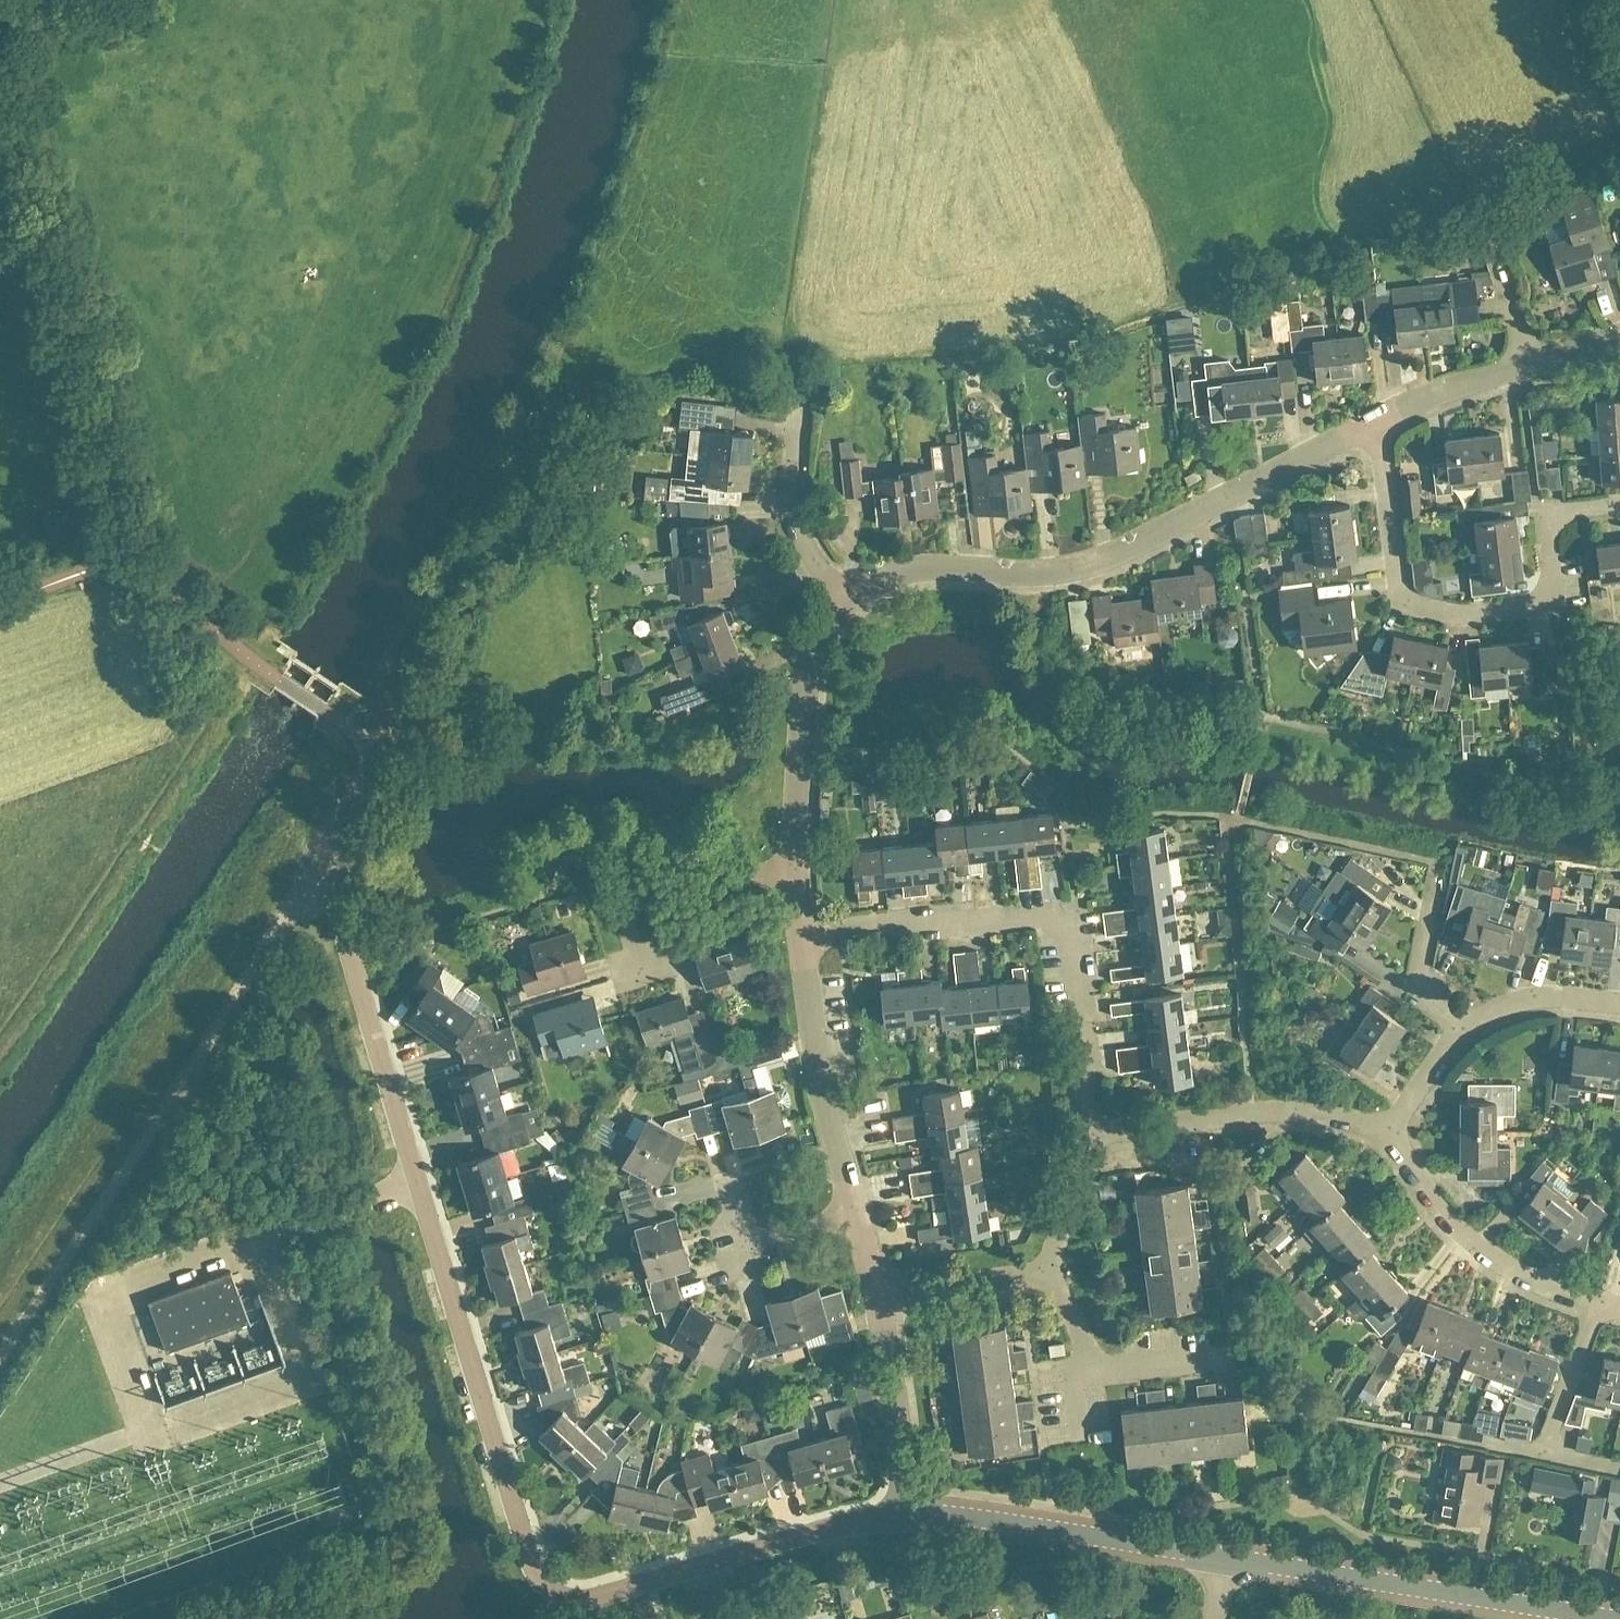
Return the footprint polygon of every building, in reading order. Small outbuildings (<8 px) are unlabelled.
[(1560,201),(1572,239),(1551,246),(1565,291),(1602,280),(1595,253),(1610,248),(1592,190),(1560,201)] [(1450,283),(1421,287),(1427,343),(1455,340),(1454,323),(1481,319),(1478,291),(1476,280),(1450,283)] [(1612,282),(1597,287),(1602,303),(1617,298),(1612,282)] [(1391,295),(1377,296),(1381,321),(1382,329),(1397,327),(1399,346),(1427,343),(1421,287),(1390,291),(1391,295)] [(1377,293),(1363,295),(1366,323),(1381,321),(1377,296),(1377,293)] [(1344,380),(1339,338),(1325,339),(1323,324),(1303,326),(1300,301),(1287,302),(1293,351),(1316,349),(1320,383),(1344,380)] [(1364,335),(1339,338),(1344,380),(1369,378),(1364,335)] [(1250,368),(1256,413),(1284,410),(1283,397),(1297,395),(1293,360),(1278,361),(1265,363),(1265,365),(1250,368)] [(1228,416),(1256,413),(1250,368),(1235,370),(1228,361),(1207,363),(1211,409),(1227,407),(1228,416)] [(1598,400),(1600,427),(1619,426),(1619,398),(1598,400)] [(682,401),(679,429),(692,430),(689,455),(752,461),(754,435),(750,435),(747,432),(743,432),(740,434),(735,433),(714,431),(717,404),(682,401)] [(1542,432),(1538,404),(1528,405),(1532,432),(1542,432)] [(1105,414),(1079,417),(1082,445),(1083,451),(1100,449),(1102,472),(1141,467),(1136,428),(1107,431),(1105,414)] [(1600,427),(1602,455),(1619,453),(1619,426),(1600,427)] [(1083,451),(1082,445),(1052,447),(1050,432),(1023,434),(1027,468),(1044,467),(1047,489),(1087,485),(1085,473),(1083,451)] [(1545,459),(1542,432),(1532,432),(1535,460),(1545,459)] [(1473,437),(1470,437),(1475,478),(1504,474),(1500,434),(1473,437)] [(1476,487),(1475,478),(1470,437),(1446,440),(1448,461),(1434,463),(1437,494),(1453,492),(1453,489),(1476,487)] [(903,472),(909,521),(912,520),(912,516),(939,513),(936,481),(948,480),(965,479),(961,444),(944,447),(946,468),(903,472)] [(1602,455),(1604,483),(1619,482),(1619,453),(1602,455)] [(673,476),(671,499),(681,500),(710,502),(716,503),(718,485),(743,488),(749,489),(752,461),(689,455),(687,478),(673,476)] [(1030,491),(1027,469),(1004,471),(999,472),(996,455),(976,457),(970,458),(973,492),(990,490),(993,513),(1032,508),(1030,491)] [(1545,459),(1535,460),(1539,488),(1548,487),(1546,469),(1545,459)] [(879,524),(909,521),(903,472),(901,472),(902,477),(862,482),(860,460),(843,462),(847,496),(864,494),(876,493),(879,524)] [(1511,473),(1515,504),(1531,502),(1528,471),(1511,473)] [(1417,478),(1400,480),(1404,514),(1421,512),(1417,478)] [(675,528),(671,532),(673,555),(693,554),(730,551),(728,523),(711,524),(710,502),(681,500),(683,515),(685,527),(675,528)] [(1310,510),(1314,537),(1355,532),(1351,505),(1310,510)] [(1516,516),(1498,519),(1496,506),(1462,510),(1464,524),(1476,522),(1479,552),(1520,547),(1516,516)] [(1243,547),(1255,546),(1268,544),(1264,514),(1240,517),(1234,520),(1236,540),(1242,543),(1243,547)] [(1358,559),(1355,532),(1314,537),(1316,550),(1299,552),(1302,569),(1282,572),(1284,585),(1328,579),(1326,563),(1358,559)] [(1598,547),(1602,581),(1619,579),(1619,544),(1598,547)] [(1524,576),(1520,547),(1479,552),(1482,572),(1470,574),(1473,595),(1508,592),(1506,578),(1524,576)] [(693,554),(673,555),(674,567),(687,566),(689,581),(682,582),(684,598),(718,594),(734,593),(733,578),(730,551),(693,554)] [(1152,579),(1154,597),(1158,623),(1202,618),(1201,605),(1215,602),(1210,564),(1195,566),(1196,575),(1152,579)] [(672,578),(653,582),(656,595),(675,591),(672,578)] [(1350,602),(1316,605),(1313,587),(1282,591),(1286,628),(1304,626),(1307,652),(1356,646),(1350,602)] [(1160,640),(1158,623),(1154,597),(1112,603),(1110,594),(1094,596),(1098,635),(1114,633),(1115,646),(1160,640)] [(676,610),(650,617),(653,632),(680,625),(676,610)] [(733,640),(728,626),(732,624),(735,621),(731,612),(726,611),(723,613),(723,612),(691,625),(697,640),(670,649),(675,661),(691,655),(733,640)] [(1609,625),(1607,634),(1619,636),(1619,627),(1609,625)] [(1396,635),(1389,666),(1362,661),(1344,688),(1383,696),(1388,675),(1413,680),(1422,641),(1396,635)] [(691,655),(675,661),(680,673),(706,663),(711,678),(677,691),(678,694),(668,698),(664,704),(667,713),(732,689),(726,674),(743,668),(733,640),(691,655)] [(1449,647),(1422,641),(1413,680),(1438,685),(1433,707),(1447,710),(1454,681),(1442,678),(1449,647)] [(1530,641),(1505,644),(1510,684),(1532,682),(1533,691),(1548,690),(1544,645),(1531,647),(1530,641)] [(1486,686),(1510,684),(1505,644),(1481,647),(1481,651),(1467,653),(1472,697),(1486,695),(1486,686)] [(1609,651),(1593,648),(1591,659),(1607,662),(1609,651)] [(1462,720),(1463,734),(1463,735),(1469,735),(1473,735),(1473,719),(1462,720)] [(875,795),(863,796),(864,811),(876,810),(875,795)] [(1052,815),(1023,818),(1030,889),(1042,887),(1039,853),(1056,851),(1052,815)] [(1023,818),(995,821),(998,857),(1016,855),(1019,890),(1030,889),(1023,818)] [(983,859),(998,857),(995,821),(966,824),(971,874),(984,872),(983,859)] [(960,875),(971,874),(966,824),(938,827),(940,843),(942,863),(943,863),(958,861),(960,875)] [(1118,864),(1168,858),(1165,829),(1129,834),(1131,852),(1116,853),(1118,864)] [(940,843),(911,846),(916,896),(928,895),(926,880),(944,878),(943,863),(942,863),(940,843)] [(911,846),(883,849),(886,884),(902,882),(903,897),(916,896),(911,846)] [(870,885),(886,884),(883,849),(854,852),(858,901),(871,900),(870,885)] [(1168,858),(1118,864),(1120,877),(1134,875),(1137,892),(1172,887),(1168,858)] [(1351,859),(1327,894),(1378,928),(1392,908),(1367,892),(1377,877),(1351,859)] [(1448,917),(1468,924),(1459,954),(1473,959),(1476,954),(1487,957),(1502,911),(1506,898),(1459,884),(1448,917)] [(1104,912),(1106,924),(1176,914),(1172,887),(1137,892),(1138,907),(1104,912)] [(1378,928),(1327,894),(1304,928),(1331,946),(1341,932),(1365,948),(1378,928)] [(1280,899),(1268,920),(1287,932),(1300,911),(1280,899)] [(1561,958),(1585,961),(1590,918),(1576,916),(1577,903),(1551,900),(1548,925),(1564,927),(1561,958)] [(1516,916),(1502,911),(1487,957),(1489,958),(1489,964),(1503,968),(1506,963),(1514,966),(1522,941),(1534,945),(1545,912),(1520,903),(1516,916)] [(1590,918),(1585,961),(1609,964),(1614,933),(1619,934),(1619,909),(1607,908),(1606,920),(1590,918)] [(1143,947),(1180,943),(1176,914),(1106,924),(1107,936),(1141,931),(1143,947)] [(528,994),(558,986),(586,978),(573,933),(531,944),(536,962),(520,966),(528,994)] [(717,948),(697,954),(707,989),(758,974),(748,940),(718,950),(717,948)] [(1184,971),(1180,943),(1143,947),(1146,964),(1111,969),(1113,981),(1184,971)] [(966,951),(973,1023),(1002,1020),(998,984),(981,986),(977,950),(966,951)] [(941,990),(944,1018),(945,1026),(973,1023),(966,951),(955,952),(958,988),(941,990)] [(453,999),(443,992),(438,975),(441,971),(430,963),(414,986),(424,994),(408,1020),(429,1034),(453,999)] [(1014,983),(998,984),(1002,1020),(1030,1017),(1025,967),(1013,968),(1014,983)] [(911,970),(916,1021),(944,1018),(941,990),(940,981),(924,983),(922,968),(911,970)] [(901,985),(883,987),(887,1024),(916,1021),(911,970),(899,971),(901,985)] [(1366,1016),(1358,1030),(1390,1051),(1406,1028),(1389,1017),(1396,1005),(1370,987),(1356,1008),(1366,1016)] [(1148,1011),(1150,1028),(1186,1023),(1182,995),(1112,1004),(1113,1016),(1148,1011)] [(606,1043),(597,1011),(593,998),(565,1006),(535,1015),(543,1044),(560,1039),(565,1055),(606,1043)] [(683,998),(638,1013),(648,1044),(675,1035),(691,1030),(693,1029),(683,998)] [(475,1014),(453,999),(429,1034),(451,1049),(475,1014)] [(1390,1051),(1358,1030),(1346,1022),(1340,1032),(1352,1039),(1342,1052),(1331,1044),(1323,1056),(1349,1073),(1356,1063),(1374,1074),(1390,1051)] [(1189,1052),(1186,1023),(1150,1028),(1152,1044),(1117,1049),(1118,1061),(1189,1052)] [(739,1066),(736,1055),(726,1028),(710,1033),(722,1071),(739,1066)] [(694,1038),(691,1030),(675,1035),(688,1081),(697,1079),(705,1076),(694,1038)] [(451,1080),(458,1105),(499,1092),(491,1068),(522,1058),(517,1043),(502,1048),(497,1032),(471,1041),(480,1071),(451,1080)] [(705,1076),(722,1071),(710,1033),(694,1038),(705,1076)] [(739,1066),(748,1094),(749,1097),(760,1137),(786,1130),(780,1110),(789,1106),(791,1103),(788,1091),(784,1089),(774,1092),(774,1090),(761,1094),(752,1066),(783,1057),(778,1042),(736,1055),(739,1066)] [(1569,1103),(1570,1093),(1578,1094),(1579,1085),(1599,1088),(1603,1049),(1576,1046),(1573,1072),(1559,1070),(1555,1102),(1569,1103)] [(1603,1049),(1599,1088),(1616,1090),(1613,1109),(1619,1110),(1619,1052),(1603,1049)] [(1189,1052),(1118,1061),(1119,1072),(1155,1068),(1157,1085),(1193,1080),(1189,1052)] [(674,1085),(680,1105),(703,1099),(697,1079),(688,1081),(674,1085)] [(1462,1132),(1496,1133),(1496,1116),(1515,1116),(1515,1084),(1477,1084),(1477,1102),(1462,1102),(1462,1132)] [(895,1130),(965,1119),(960,1090),(924,1096),(926,1113),(893,1118),(895,1130)] [(499,1092),(458,1105),(466,1129),(495,1120),(500,1136),(527,1128),(522,1112),(506,1117),(499,1092)] [(735,1144),(760,1137),(749,1097),(725,1104),(723,1099),(706,1104),(714,1133),(731,1129),(735,1144)] [(698,1137),(714,1133),(706,1104),(690,1109),(691,1114),(668,1121),(664,1126),(648,1118),(636,1141),(673,1160),(685,1137),(682,1136),(696,1132),(698,1137)] [(969,1147),(965,1119),(895,1130),(897,1142),(931,1137),(933,1154),(942,1152),(941,1152),(969,1147)] [(531,1142),(527,1128),(500,1136),(484,1141),(488,1156),(459,1165),(466,1190),(507,1178),(499,1153),(531,1142)] [(621,1153),(632,1149),(623,1164),(632,1169),(628,1179),(633,1193),(622,1197),(626,1213),(652,1206),(647,1187),(651,1180),(660,1184),(673,1160),(636,1141),(617,1131),(609,1147),(621,1153)] [(1495,1149),(1496,1133),(1462,1132),(1461,1162),(1477,1162),(1476,1180),(1510,1180),(1511,1149),(1495,1149)] [(909,1174),(911,1186),(982,1175),(978,1146),(969,1147),(941,1152),(942,1152),(944,1169),(909,1174)] [(1288,1189),(1298,1200),(1325,1176),(1305,1155),(1270,1187),(1279,1197),(1288,1189)] [(1532,1195),(1519,1214),(1541,1231),(1565,1200),(1574,1189),(1542,1163),(1523,1187),(1532,1195)] [(987,1203),(982,1175),(911,1186),(913,1197),(948,1192),(951,1208),(987,1203)] [(1304,1232),(1304,1233),(1344,1196),(1325,1176),(1298,1200),(1309,1212),(1299,1221),(1307,1230),(1304,1232)] [(514,1201),(507,1178),(466,1190),(473,1214),(503,1205),(508,1221),(525,1216),(534,1213),(530,1197),(514,1201)] [(1258,1218),(1255,1183),(1238,1186),(1243,1220),(1258,1218)] [(1136,1191),(1140,1227),(1210,1218),(1209,1209),(1192,1211),(1188,1186),(1136,1191)] [(1345,1197),(1344,1196),(1304,1233),(1312,1242),(1319,1237),(1329,1248),(1356,1224),(1337,1204),(1345,1197)] [(1582,1213),(1565,1200),(1541,1231),(1563,1249),(1577,1230),(1589,1239),(1607,1215),(1590,1202),(1582,1213)] [(991,1232),(987,1203),(951,1208),(953,1225),(918,1231),(920,1243),(991,1232)] [(657,1222),(652,1206),(626,1213),(632,1230),(636,1228),(638,1233),(634,1234),(631,1240),(633,1248),(639,1251),(643,1250),(644,1253),(683,1242),(676,1216),(657,1222)] [(525,1216),(508,1221),(486,1228),(491,1244),(483,1246),(491,1274),(525,1264),(521,1251),(535,1247),(525,1216)] [(1143,1252),(1197,1246),(1195,1230),(1211,1227),(1210,1218),(1140,1227),(1143,1252)] [(1289,1234),(1279,1222),(1262,1238),(1270,1246),(1273,1249),(1289,1234)] [(1329,1248),(1340,1260),(1335,1265),(1343,1273),(1342,1274),(1343,1275),(1375,1246),(1356,1224),(1329,1248)] [(646,1278),(651,1296),(679,1288),(674,1271),(690,1267),(683,1242),(644,1253),(651,1277),(646,1278)] [(1199,1262),(1197,1246),(1143,1252),(1147,1279),(1217,1270),(1216,1261),(1199,1262)] [(1343,1275),(1362,1296),(1388,1273),(1369,1252),(1376,1246),(1375,1246),(1343,1275)] [(1255,1256),(1266,1268),(1276,1259),(1265,1247),(1255,1256)] [(1286,1271),(1276,1259),(1266,1268),(1276,1280),(1286,1271)] [(523,1314),(550,1306),(550,1305),(545,1289),(533,1292),(525,1264),(491,1274),(500,1304),(518,1299),(523,1314)] [(1218,1278),(1217,1270),(1147,1279),(1151,1314),(1204,1307),(1201,1280),(1218,1278)] [(231,1272),(148,1302),(167,1353),(250,1322),(231,1272)] [(1407,1294),(1388,1273),(1362,1296),(1348,1310),(1357,1320),(1361,1320),(1364,1317),(1382,1336),(1402,1318),(1393,1307),(1407,1294)] [(1292,1298),(1302,1289),(1307,1285),(1299,1276),(1285,1289),(1292,1298)] [(668,1336),(674,1339),(674,1340),(696,1352),(716,1316),(693,1304),(689,1310),(681,1306),(684,1305),(679,1288),(651,1296),(656,1312),(661,1311),(668,1336)] [(793,1295),(805,1334),(824,1329),(829,1345),(855,1337),(842,1291),(821,1298),(818,1288),(793,1295)] [(804,1335),(805,1334),(793,1295),(768,1302),(774,1324),(758,1328),(758,1335),(756,1359),(783,1351),(807,1345),(804,1335)] [(562,1301),(550,1305),(550,1306),(523,1314),(528,1330),(516,1334),(525,1362),(558,1353),(554,1340),(572,1335),(562,1301)] [(1323,1313),(1314,1302),(1304,1311),(1313,1322),(1323,1313)] [(1439,1356),(1447,1335),(1455,1313),(1428,1303),(1412,1346),(1439,1356)] [(1478,1333),(1482,1323),(1455,1313),(1447,1335),(1439,1356),(1441,1351),(1467,1361),(1478,1333)] [(756,1359),(758,1335),(758,1328),(743,1320),(738,1328),(716,1316),(696,1352),(718,1365),(719,1364),(732,1371),(742,1352),(756,1359)] [(958,1369),(1028,1359),(1027,1350),(1010,1352),(1006,1326),(953,1333),(958,1369)] [(1504,1342),(1478,1333),(1467,1361),(1466,1365),(1478,1370),(1476,1375),(1473,1384),(1487,1388),(1504,1342)] [(837,1345),(841,1356),(860,1349),(856,1338),(837,1345)] [(1372,1374),(1387,1349),(1375,1342),(1365,1357),(1370,1361),(1365,1370),(1372,1374)] [(1504,1342),(1487,1388),(1499,1394),(1502,1385),(1504,1380),(1517,1384),(1530,1352),(1504,1342)] [(1051,1355),(1066,1353),(1065,1343),(1049,1345),(1051,1355)] [(1387,1349),(1372,1374),(1363,1389),(1377,1396),(1388,1380),(1387,1379),(1403,1353),(1389,1346),(1387,1349)] [(1514,1392),(1542,1403),(1557,1360),(1530,1350),(1530,1352),(1517,1384),(1514,1392)] [(545,1387),(550,1403),(576,1395),(574,1387),(591,1382),(585,1362),(563,1369),(558,1353),(525,1362),(533,1391),(545,1387)] [(288,1356),(169,1394),(174,1410),(293,1372),(288,1356)] [(1028,1359),(958,1369),(962,1394),(1014,1387),(1012,1371),(1030,1368),(1028,1359)] [(1619,1404),(1619,1363),(1606,1360),(1598,1399),(1576,1394),(1565,1423),(1582,1427),(1586,1407),(1606,1411),(1608,1402),(1619,1404)] [(1207,1385),(1215,1455),(1251,1450),(1245,1397),(1218,1400),(1216,1384),(1207,1385)] [(1215,1455),(1207,1385),(1198,1385),(1200,1403),(1183,1405),(1190,1458),(1215,1455)] [(965,1420),(1035,1410),(1034,1401),(1017,1404),(1014,1387),(962,1394),(965,1420)] [(1190,1458),(1183,1405),(1167,1406),(1165,1390),(1156,1391),(1164,1461),(1190,1458)] [(1123,1412),(1130,1465),(1164,1461),(1156,1391),(1147,1392),(1149,1409),(1123,1412)] [(759,1403),(767,1401),(765,1392),(750,1395),(752,1405),(759,1403)] [(575,1421),(581,1415),(576,1395),(550,1403),(538,1406),(545,1430),(540,1437),(562,1457),(586,1430),(575,1421)] [(818,1440),(828,1475),(856,1467),(850,1446),(863,1442),(852,1404),(826,1411),(834,1436),(818,1440)] [(1478,1409),(1473,1424),(1473,1425),(1470,1440),(1482,1442),(1483,1434),(1496,1436),(1501,1413),(1478,1409)] [(970,1455),(1023,1447),(1019,1421),(1037,1419),(1035,1410),(965,1420),(970,1455)] [(1416,1414),(1413,1430),(1426,1432),(1428,1416),(1416,1414)] [(594,1421),(586,1430),(562,1457),(584,1478),(590,1473),(602,1483),(623,1460),(618,1453),(631,1439),(622,1431),(614,1439),(606,1431),(594,1421)] [(1458,1437),(1470,1440),(1473,1425),(1473,1424),(1472,1424),(1461,1422),(1458,1437)] [(1503,1422),(1500,1437),(1505,1438),(1504,1443),(1515,1445),(1516,1440),(1529,1442),(1532,1426),(1503,1422)] [(797,1428),(769,1436),(778,1468),(781,1478),(797,1474),(800,1483),(828,1475),(818,1440),(802,1445),(797,1428)] [(781,1478),(778,1468),(769,1436),(741,1444),(747,1461),(730,1466),(740,1500),(769,1492),(766,1482),(781,1478)] [(1482,1493),(1484,1480),(1498,1482),(1502,1461),(1445,1450),(1442,1465),(1450,1466),(1442,1512),(1475,1518),(1479,1492),(1482,1493)] [(712,1509),(740,1500),(730,1466),(715,1471),(710,1453),(681,1461),(684,1468),(695,1506),(710,1501),(712,1509)] [(639,1524),(647,1490),(636,1487),(640,1470),(622,1466),(623,1460),(602,1483),(593,1493),(611,1510),(609,1517),(639,1524)] [(660,1492),(647,1490),(639,1524),(668,1531),(671,1518),(684,1520),(698,1516),(695,1506),(684,1468),(670,1474),(667,1476),(665,1477),(663,1480),(661,1483),(660,1486),(660,1488),(660,1491),(660,1492)] [(1534,1487),(1560,1491),(1572,1493),(1564,1535),(1596,1541),(1604,1499),(1591,1496),(1594,1481),(1537,1470),(1534,1487)] [(1619,1503),(1619,1481),(1614,1480),(1610,1501),(1619,1503)]
